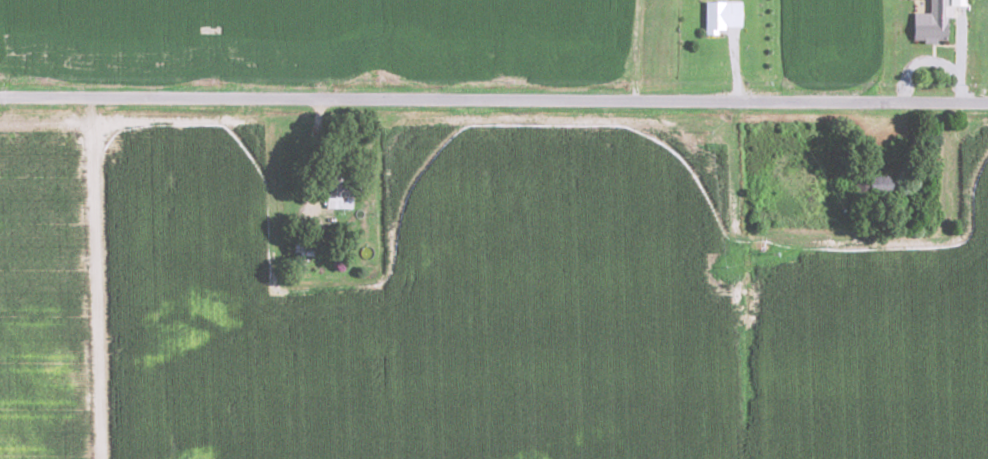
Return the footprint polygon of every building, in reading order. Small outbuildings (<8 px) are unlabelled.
[(950,41),(949,16),(955,16),(955,5),(949,5),(949,0),(932,0),(932,12),(915,12),(916,41),(950,41)] [(743,1),(707,1),(706,34),(720,34),(720,26),(743,26),(743,1)]
